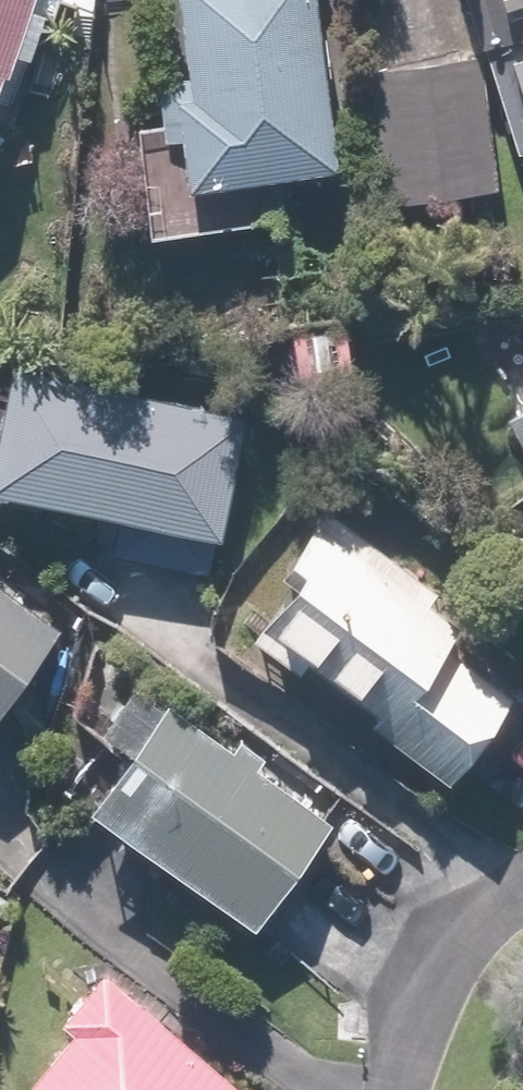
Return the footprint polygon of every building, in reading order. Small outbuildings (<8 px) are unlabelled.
[(25,0),(0,0),(0,64),(25,0)] [(258,186),(325,179),(307,0),(164,0),(172,80),(157,81),(162,128),(115,133),(126,236),(262,222),(258,186)] [(502,148),(522,141),(522,0),(452,0),(502,148)] [(471,66),(358,76),(370,211),(484,200),(471,66)] [(0,375),(0,505),(216,543),(238,417),(0,375)] [(502,428),(522,462),(522,415),(502,428)] [(423,609),(433,592),(305,510),(258,584),(270,592),(229,656),(436,788),(498,690),(429,645),(444,622),(423,609)] [(47,636),(0,602),(0,701),(47,636)] [(219,757),(123,690),(86,743),(112,761),(73,816),(239,932),(315,824),(248,777),(255,768),(226,748),(219,757)] [(96,980),(57,1026),(72,1039),(28,1089),(225,1089),(96,980)]
